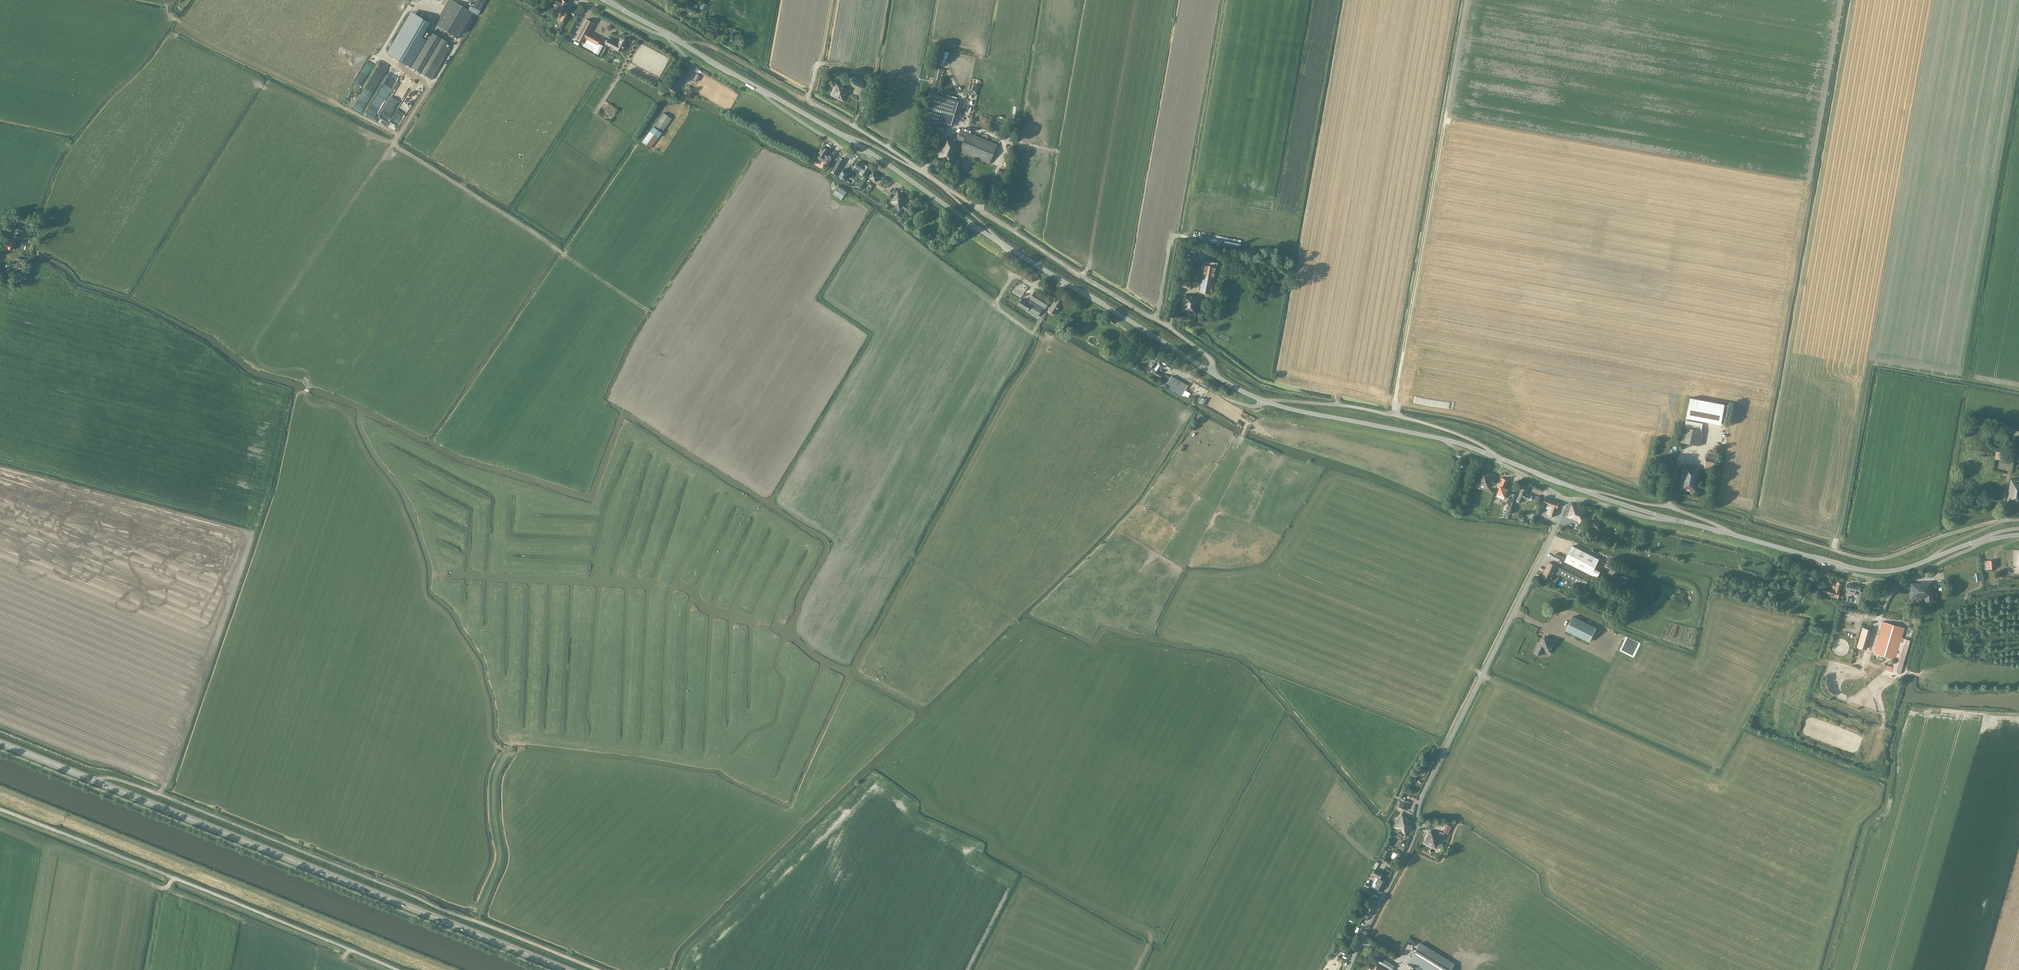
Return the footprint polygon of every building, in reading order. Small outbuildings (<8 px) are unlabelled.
[(469,1),(472,3),(470,6),(468,9),(452,0),(451,0),(436,25),(457,38),(473,12),(478,15),(480,11),(485,0),(467,0),(469,1)] [(561,13),(567,3),(562,0),(561,0),(561,1),(559,0),(556,0),(554,5),(557,7),(556,11),(561,13)] [(694,14),(696,8),(697,6),(687,1),(685,5),(688,7),(686,11),(694,14)] [(387,53),(409,66),(425,39),(421,36),(429,22),(411,12),(387,53)] [(568,14),(566,13),(564,12),(559,20),(564,22),(568,14)] [(582,46),(598,54),(602,45),(598,43),(600,39),(589,33),(594,24),(586,19),(575,38),(576,39),(574,41),(573,43),(577,45),(578,43),(580,41),(584,43),(582,46)] [(720,28),(718,27),(708,24),(706,31),(715,34),(716,33),(718,34),(720,28)] [(738,37),(740,31),(737,30),(732,29),(731,32),(734,33),(734,34),(733,35),(732,36),(733,38),(733,39),(735,39),(736,37),(738,37)] [(430,31),(409,66),(432,79),(450,48),(446,46),(448,42),(430,31)] [(605,44),(620,52),(626,40),(621,37),(618,43),(613,40),(612,42),(607,39),(605,44)] [(682,76),(686,69),(682,66),(678,73),(682,76)] [(944,70),(939,69),(936,68),(931,92),(929,92),(922,116),(951,126),(958,101),(939,95),(944,70)] [(676,75),(676,76),(673,74),(670,79),(673,81),(669,87),(676,92),(684,80),(676,75)] [(855,78),(852,83),(862,88),(865,82),(855,78)] [(843,101),(847,93),(848,90),(845,88),(838,84),(837,84),(831,95),(843,101)] [(671,119),(667,116),(663,113),(653,127),(653,126),(649,131),(642,141),(650,148),(658,138),(658,137),(661,133),(671,119)] [(959,151),(989,163),(997,144),(961,129),(957,139),(956,141),(950,138),(949,139),(945,137),(937,156),(952,163),(953,163),(954,160),(953,159),(957,151),(957,150),(959,151)] [(829,151),(826,149),(822,147),(817,155),(824,159),(825,158),(827,159),(826,161),(829,162),(833,156),(828,153),(829,151)] [(836,174),(844,161),(839,158),(831,171),(836,174)] [(854,167),(853,169),(859,173),(860,172),(865,176),(866,176),(871,168),(865,164),(865,165),(858,161),(854,167)] [(844,168),(839,176),(845,180),(850,173),(844,168)] [(879,177),(872,173),(869,179),(874,183),(879,177)] [(841,200),(846,192),(837,187),(833,194),(841,200)] [(900,209),(908,198),(898,190),(892,199),(893,199),(891,202),(899,208),(900,209)] [(901,209),(897,215),(901,217),(907,209),(903,206),(901,209)] [(929,214),(927,213),(924,211),(922,209),(919,214),(921,216),(918,221),(922,224),(929,214)] [(15,244),(15,242),(29,246),(32,235),(15,231),(15,232),(15,235),(13,234),(12,241),(9,241),(7,249),(13,250),(14,243),(15,244)] [(20,271),(24,260),(17,258),(14,269),(20,271)] [(1205,265),(1199,291),(1211,294),(1217,268),(1205,265)] [(1045,308),(1047,305),(1050,301),(1034,291),(1030,299),(1028,303),(1021,299),(1018,305),(1027,310),(1027,311),(1037,317),(1043,307),(1045,308)] [(1064,300),(1063,300),(1064,298),(1058,294),(1057,296),(1048,310),(1055,315),(1064,300)] [(1198,304),(1199,296),(1188,295),(1183,295),(1181,312),(1187,313),(1187,314),(1189,314),(1190,313),(1199,315),(1201,304),(1198,304)] [(1147,366),(1145,369),(1153,374),(1159,378),(1164,381),(1163,383),(1167,385),(1167,386),(1166,387),(1179,395),(1180,394),(1180,393),(1185,384),(1171,375),(1170,378),(1162,374),(1156,370),(1154,369),(1157,364),(1159,364),(1161,360),(1159,359),(1160,358),(1158,357),(1155,355),(1152,360),(1151,359),(1150,360),(1149,362),(1149,363),(1150,363),(1149,365),(1147,366)] [(1686,417),(1721,424),(1724,404),(1690,398),(1686,417)] [(1701,430),(1702,428),(1703,423),(1686,420),(1685,427),(1683,427),(1680,441),(1700,445),(1703,431),(1701,430)] [(1713,469),(1714,462),(1715,456),(1707,454),(1704,467),(1713,469)] [(1696,492),(1701,469),(1696,467),(1684,465),(1679,489),(1696,492)] [(1482,470),(1476,482),(1488,487),(1493,475),(1490,474),(1490,473),(1482,470)] [(1498,493),(1496,496),(1504,499),(1505,496),(1508,489),(1505,488),(1508,480),(1501,477),(1497,487),(1500,488),(1498,493)] [(2007,502),(2018,504),(2018,480),(2015,479),(2015,480),(2010,479),(2007,502)] [(1527,490),(1528,486),(1521,484),(1520,484),(1518,487),(1521,489),(1516,501),(1521,502),(1523,498),(1528,500),(1530,494),(1526,492),(1527,490)] [(1513,502),(1516,494),(1514,493),(1511,499),(1508,498),(1507,500),(1513,502)] [(1554,516),(1555,513),(1557,508),(1559,502),(1546,497),(1543,504),(1549,506),(1546,514),(1549,515),(1548,518),(1551,519),(1552,516),(1554,516)] [(1588,510),(1584,508),(1572,504),(1571,505),(1568,515),(1568,516),(1568,518),(1578,522),(1578,523),(1583,524),(1588,510)] [(1594,568),(1599,559),(1572,546),(1564,561),(1591,575),(1597,577),(1600,571),(1594,568)] [(1984,571),(1994,570),(1993,561),(1983,562),(1984,571)] [(1561,568),(1557,566),(1549,562),(1542,577),(1550,581),(1550,580),(1556,583),(1560,575),(1575,583),(1580,585),(1585,587),(1591,575),(1582,571),(1564,562),(1561,568)] [(1921,598),(1921,582),(1911,583),(1911,588),(1910,588),(1911,599),(1921,598)] [(1931,582),(1921,582),(1921,598),(1926,598),(1926,602),(1933,602),(1931,582)] [(1839,592),(1842,584),(1837,583),(1835,590),(1824,587),(1823,590),(1822,592),(1829,594),(1829,595),(1834,597),(1837,598),(1839,592)] [(1859,589),(1859,587),(1847,584),(1847,585),(1846,585),(1845,588),(1849,589),(1849,590),(1849,591),(1847,591),(1847,593),(1848,593),(1854,595),(1855,590),(1859,591),(1859,589)] [(1862,604),(1865,593),(1860,592),(1859,594),(1857,594),(1855,603),(1862,604)] [(1596,627),(1573,616),(1566,630),(1589,642),(1596,627)] [(1893,667),(1886,665),(1885,669),(1900,673),(1909,645),(1900,642),(1904,628),(1883,621),(1874,653),(1895,660),(1893,667)] [(1857,646),(1865,649),(1871,629),(1863,627),(1857,646)] [(1555,641),(1545,636),(1543,639),(1542,639),(1535,652),(1541,655),(1544,649),(1550,652),(1555,641)] [(1860,719),(1863,724),(1869,720),(1866,715),(1860,719)] [(1406,810),(1409,802),(1401,799),(1398,807),(1401,808),(1406,810)] [(1393,827),(1406,835),(1412,825),(1412,821),(1402,813),(1393,827)] [(1446,824),(1443,831),(1447,833),(1451,826),(1446,824)] [(1428,833),(1424,842),(1436,848),(1438,846),(1444,833),(1440,831),(1438,834),(1431,830),(1430,830),(1429,833),(1428,833)] [(1382,874),(1374,870),(1375,868),(1376,868),(1379,863),(1375,861),(1372,868),(1371,868),(1369,873),(1379,878),(1382,874)] [(1381,891),(1385,882),(1379,878),(1379,879),(1378,878),(1375,883),(1376,884),(1374,887),(1369,884),(1366,882),(1364,886),(1375,891),(1376,888),(1381,891)] [(1364,886),(1362,885),(1358,892),(1361,893),(1362,890),(1374,897),(1374,898),(1373,897),(1369,906),(1368,907),(1372,909),(1375,904),(1377,899),(1376,899),(1379,893),(1375,891),(1364,886)] [(1410,959),(1416,963),(1428,969),(1451,969),(1454,964),(1420,943),(1410,959)] [(1373,969),(1391,969),(1394,966),(1384,959),(1380,965),(1378,963),(1373,969)]
